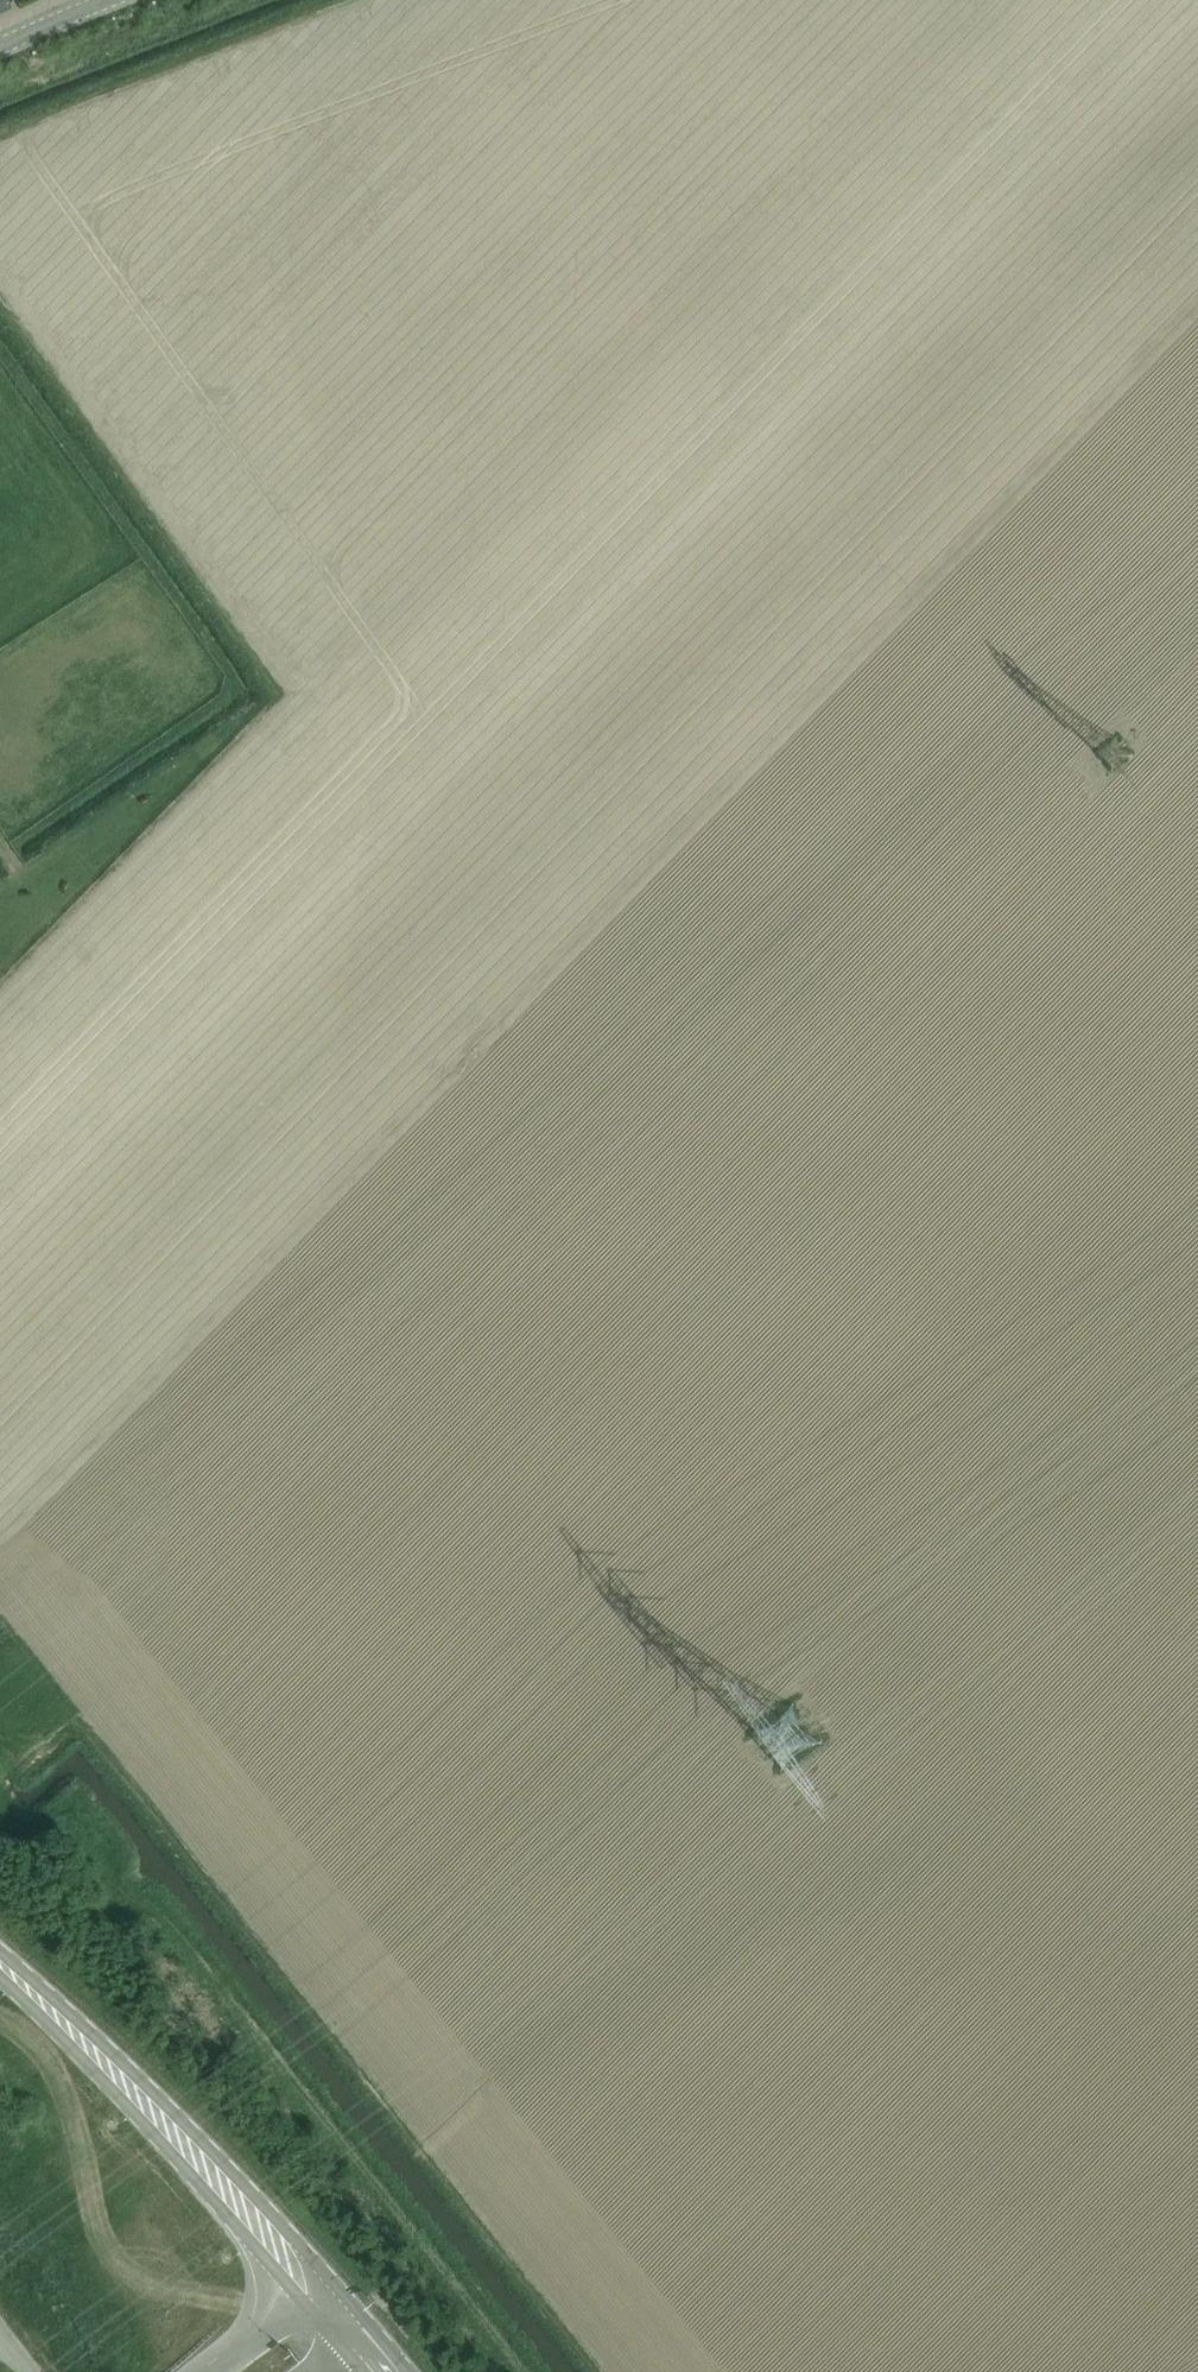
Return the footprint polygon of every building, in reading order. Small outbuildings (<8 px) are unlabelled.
[(10,8),(8,3),(13,0),(0,0),(0,13),(10,8)]
